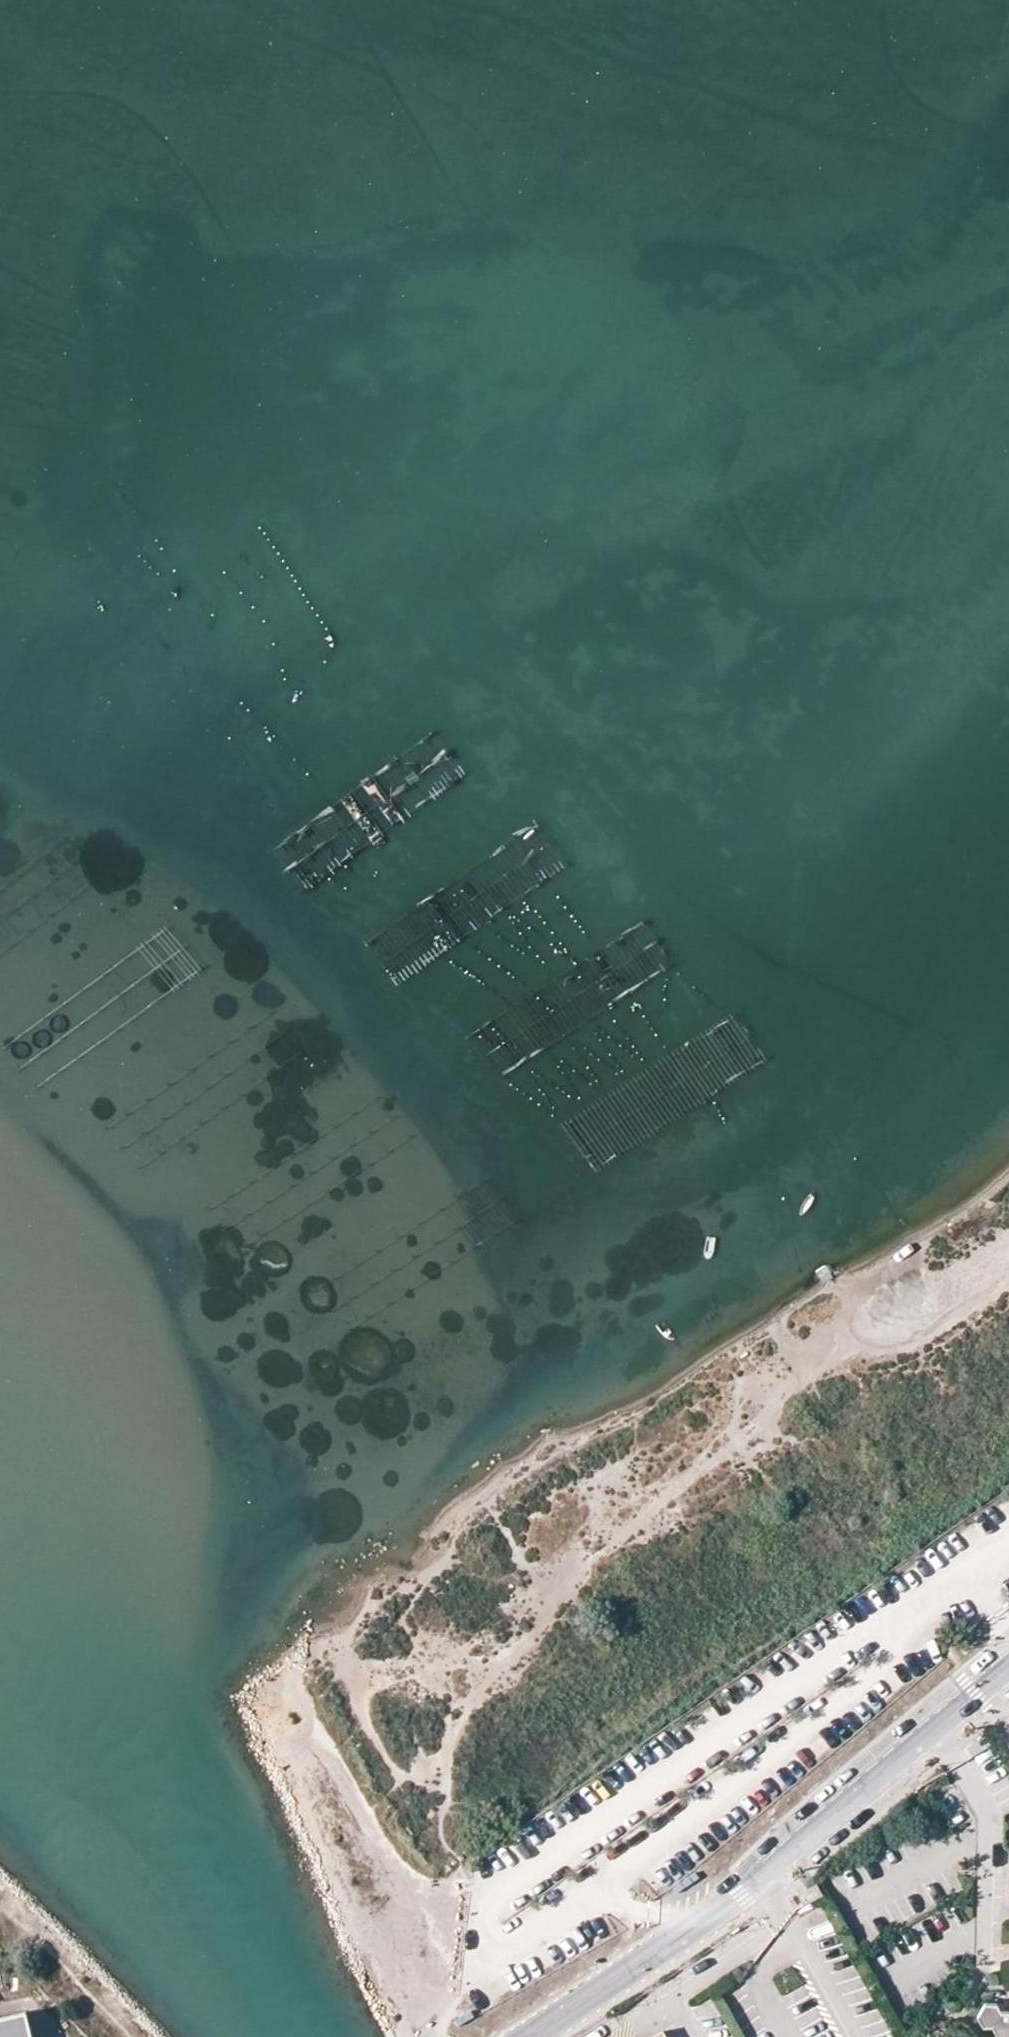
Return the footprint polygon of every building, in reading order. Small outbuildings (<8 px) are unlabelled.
[(1001,2010),(995,2002),(986,2002),(979,2014),(984,2024),(993,2025),(999,2036),(1000,2036),(1008,2036),(1008,2011),(1001,2010)] [(32,2036),(26,2013),(0,2019),(0,2036),(32,2036)]
